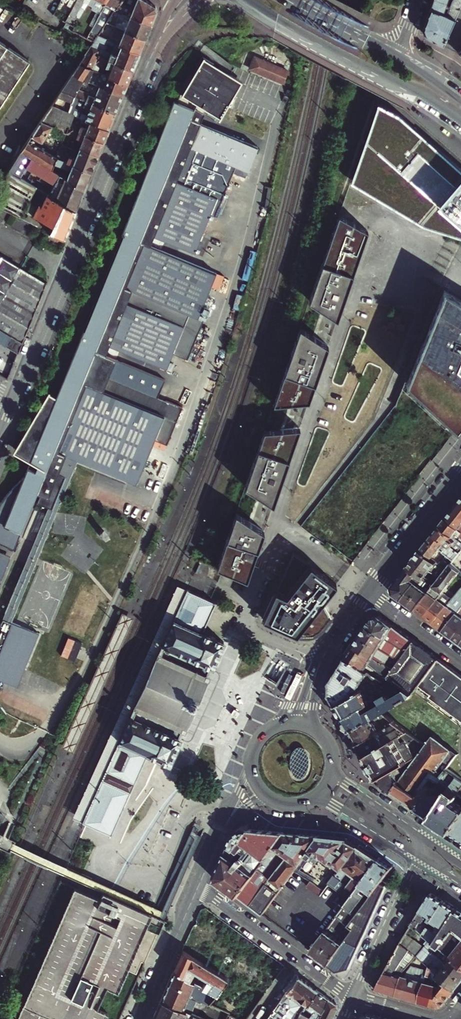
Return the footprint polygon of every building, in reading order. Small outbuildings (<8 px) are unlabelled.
[(33,8),(45,14),(52,0),(37,0),(33,8)] [(73,8),(78,0),(65,0),(64,1),(69,3),(68,6),(73,8)] [(102,11),(108,0),(78,0),(73,8),(67,21),(67,22),(65,26),(76,32),(78,27),(73,24),(77,16),(80,18),(83,11),(84,8),(82,7),(84,2),(88,4),(92,6),(92,9),(94,10),(96,11),(97,11),(99,10),(102,11)] [(112,16),(116,10),(123,0),(108,0),(102,11),(95,25),(96,26),(98,24),(104,27),(108,23),(112,16)] [(152,25),(157,11),(156,6),(146,0),(123,0),(116,10),(126,14),(152,25)] [(427,36),(444,45),(456,17),(460,5),(460,0),(434,0),(432,7),(426,25),(424,30),(427,36)] [(94,27),(95,25),(102,11),(99,10),(97,11),(90,25),(94,27)] [(55,21),(65,26),(67,22),(67,21),(58,16),(55,21)] [(141,53),(146,39),(126,30),(122,40),(119,39),(117,34),(108,30),(110,24),(108,23),(104,27),(99,35),(106,38),(116,43),(141,53)] [(134,69),(141,53),(116,43),(112,53),(104,50),(105,47),(103,46),(106,38),(99,35),(93,45),(101,49),(99,55),(109,58),(134,69)] [(0,46),(9,51),(11,47),(0,39),(0,46)] [(128,84),(134,69),(109,58),(99,55),(101,49),(93,45),(80,64),(93,70),(94,70),(97,63),(100,64),(107,67),(113,67),(109,76),(128,84)] [(3,101),(22,75),(31,61),(11,47),(9,51),(0,46),(0,106),(3,101)] [(21,532),(26,520),(36,496),(37,493),(41,494),(37,502),(48,507),(52,509),(58,495),(66,476),(59,473),(66,455),(78,460),(104,471),(137,484),(147,461),(154,442),(155,440),(167,444),(173,431),(183,407),(158,397),(165,380),(116,359),(106,355),(109,346),(135,357),(167,370),(173,354),(188,360),(196,339),(204,320),(199,318),(201,312),(210,290),(217,274),(182,259),(150,246),(154,237),(195,254),(203,235),(211,215),(215,217),(220,207),(233,174),(236,167),(248,172),(250,168),(258,148),(239,140),(206,126),(200,124),(203,116),(206,109),(210,111),(220,118),(226,108),(235,93),(242,82),(240,81),(234,77),(229,75),(226,73),(225,75),(217,70),(212,67),(214,63),(202,56),(195,67),(198,68),(193,78),(188,76),(182,90),(169,122),(157,152),(143,186),(130,217),(115,253),(103,281),(99,293),(88,318),(83,330),(75,350),(69,366),(63,379),(59,389),(56,398),(49,394),(37,413),(26,432),(19,444),(16,448),(39,463),(34,469),(33,470),(27,474),(24,477),(22,479),(18,482),(15,486),(11,490),(6,495),(2,500),(0,503),(0,542),(8,545),(7,547),(16,551),(20,541),(18,540),(21,532)] [(254,57),(249,69),(286,84),(291,72),(254,57)] [(116,113),(123,96),(100,86),(88,81),(93,70),(80,64),(62,90),(76,96),(116,113)] [(123,96),(128,84),(109,76),(97,71),(94,70),(93,70),(88,81),(100,86),(123,96)] [(109,130),(116,113),(76,96),(62,90),(41,121),(53,126),(58,129),(67,134),(69,128),(71,125),(74,116),(77,117),(86,121),(90,123),(109,130)] [(378,103),(354,174),(362,181),(386,202),(423,226),(460,238),(460,168),(399,114),(378,103)] [(37,138),(43,142),(49,132),(54,136),(58,129),(53,126),(41,121),(32,134),(37,138)] [(82,133),(86,134),(90,123),(86,121),(82,133)] [(86,134),(104,142),(109,130),(90,123),(86,134)] [(99,155),(104,142),(86,134),(82,133),(72,129),(69,128),(67,134),(64,140),(81,147),(99,155)] [(36,158),(43,149),(34,143),(37,138),(32,134),(22,148),(36,158)] [(59,153),(59,154),(57,158),(64,160),(78,166),(92,172),(97,160),(98,156),(99,155),(81,147),(80,149),(76,160),(62,154),(59,153)] [(85,189),(76,184),(61,175),(56,172),(52,170),(36,158),(22,148),(7,171),(20,178),(42,192),(76,211),(85,189)] [(52,170),(54,167),(57,159),(43,149),(36,158),(52,170)] [(85,189),(92,172),(78,166),(64,160),(57,158),(57,159),(54,167),(56,168),(58,167),(59,165),(64,167),(61,175),(76,184),(85,189)] [(68,231),(76,211),(42,192),(20,178),(7,171),(0,181),(0,206),(49,231),(56,235),(64,239),(65,239),(68,231)] [(265,208),(269,209),(273,189),(268,187),(265,208)] [(369,231),(340,215),(310,301),(338,319),(369,231)] [(58,250),(64,239),(56,235),(49,231),(42,240),(58,250)] [(33,319),(41,298),(47,284),(0,256),(0,328),(8,333),(11,335),(23,343),(33,319)] [(406,382),(458,430),(460,425),(460,299),(444,288),(406,382)] [(329,346),(301,327),(274,405),(310,401),(329,346)] [(6,345),(19,353),(23,343),(11,335),(6,345)] [(8,379),(15,363),(10,360),(5,369),(1,367),(0,368),(0,375),(8,379)] [(300,428),(265,431),(246,487),(274,505),(300,428)] [(26,585),(68,483),(78,460),(66,455),(59,473),(66,476),(58,495),(52,509),(48,507),(4,618),(12,621),(26,585)] [(446,519),(460,530),(460,500),(446,519)] [(253,566),(265,532),(236,514),(217,568),(222,570),(234,575),(248,581),(253,566)] [(441,525),(460,542),(460,530),(446,519),(441,525)] [(441,525),(435,533),(460,553),(460,552),(460,542),(441,525)] [(460,553),(435,533),(422,549),(447,569),(452,563),(460,553)] [(422,549),(415,558),(431,570),(440,578),(447,569),(422,549)] [(323,601),(337,584),(294,552),(282,579),(263,619),(292,632),(300,635),(304,636),(308,636),(312,635),(316,634),(322,629),(323,628),(331,617),(323,601)] [(1,582),(10,558),(0,556),(0,581),(1,582)] [(431,570),(415,558),(409,567),(416,573),(420,576),(424,579),(431,570)] [(414,610),(423,617),(458,569),(455,566),(452,563),(447,569),(440,578),(433,587),(414,610)] [(393,595),(401,601),(414,582),(411,580),(416,573),(409,567),(393,587),(393,595)] [(423,617),(433,624),(460,585),(460,572),(458,569),(423,617)] [(431,570),(424,579),(426,581),(433,587),(440,578),(431,570)] [(420,576),(416,573),(411,580),(414,582),(420,576)] [(414,582),(401,601),(408,605),(426,581),(424,579),(420,576),(414,582)] [(408,605),(414,610),(433,587),(426,581),(408,605)] [(158,655),(186,589),(177,585),(110,732),(73,814),(86,821),(113,759),(147,682),(150,675),(158,655)] [(433,624),(442,631),(458,609),(454,606),(460,597),(460,585),(433,624)] [(113,759),(86,821),(116,834),(150,754),(173,763),(198,706),(201,699),(204,691),(225,642),(205,633),(217,605),(218,603),(210,600),(186,589),(158,655),(150,675),(147,682),(113,759)] [(442,631),(451,638),(460,625),(460,605),(458,609),(442,631)] [(395,626),(381,616),(373,617),(369,624),(383,634),(387,637),(395,626)] [(30,654),(39,632),(12,621),(4,618),(1,625),(0,625),(0,685),(2,679),(18,686),(30,654)] [(369,624),(356,644),(394,670),(407,652),(401,647),(399,650),(381,637),(383,634),(369,624)] [(451,638),(460,644),(460,625),(451,638)] [(405,634),(395,626),(387,637),(391,640),(394,636),(400,641),(405,634)] [(407,652),(415,641),(405,634),(400,641),(397,645),(401,647),(407,652)] [(415,641),(407,652),(394,670),(390,675),(415,692),(417,689),(439,658),(415,641)] [(394,670),(356,644),(348,656),(367,669),(369,667),(374,670),(376,667),(386,674),(382,679),(385,681),(390,675),(394,670)] [(367,669),(348,656),(342,665),(361,678),(364,674),(374,680),(379,677),(367,669)] [(460,722),(460,675),(439,658),(417,689),(460,722)] [(361,678),(342,665),(337,673),(351,682),(356,686),(361,678)] [(332,694),(333,696),(351,682),(337,673),(332,681),(332,694)] [(370,684),(374,680),(364,674),(361,678),(370,684)] [(390,675),(385,681),(395,688),(375,700),(345,717),(352,730),(382,712),(408,697),(410,698),(415,692),(390,675)] [(361,690),(338,705),(345,717),(375,700),(395,688),(385,681),(382,679),(379,677),(374,680),(370,684),(361,690)] [(370,684),(361,678),(356,686),(361,690),(370,684)] [(333,696),(338,705),(361,690),(356,686),(351,682),(333,696)] [(240,712),(235,709),(231,713),(236,717),(238,714),(240,712)] [(352,730),(359,742),(389,726),(388,724),(386,720),(389,718),(382,712),(352,730)] [(402,734),(406,732),(395,723),(393,724),(400,735),(402,734)] [(389,726),(359,742),(367,755),(400,735),(393,724),(389,726)] [(367,755),(379,777),(415,756),(409,747),(408,745),(405,740),(402,734),(400,735),(367,755)] [(405,740),(408,745),(416,740),(412,736),(405,740)] [(431,736),(424,746),(442,759),(449,764),(456,754),(431,736)] [(418,742),(409,747),(415,756),(422,745),(418,742)] [(422,745),(415,756),(392,791),(408,801),(428,772),(430,774),(439,762),(442,759),(424,746),(422,745)] [(392,791),(415,756),(379,777),(384,786),(392,791)] [(442,759),(439,762),(447,767),(449,764),(442,759)] [(457,792),(460,787),(460,780),(445,769),(432,786),(417,807),(425,812),(432,816),(452,788),(457,792)] [(428,772),(408,801),(417,807),(432,786),(429,783),(434,776),(430,774),(428,772)] [(460,818),(460,805),(455,801),(460,794),(457,792),(452,788),(432,816),(453,830),(460,818)] [(245,828),(249,829),(250,824),(244,825),(235,831),(237,834),(245,828)] [(235,850),(241,841),(250,829),(249,829),(245,828),(237,834),(235,835),(234,835),(229,847),(235,850)] [(255,842),(258,845),(269,831),(265,830),(250,829),(241,841),(246,844),(242,849),(247,853),(251,847),(252,848),(255,842)] [(238,897),(251,877),(258,868),(284,832),(277,831),(269,831),(258,845),(255,842),(252,848),(251,847),(247,853),(242,849),(246,844),(241,841),(235,850),(229,847),(217,875),(217,881),(238,897)] [(282,852),(286,854),(300,834),(284,832),(258,868),(267,874),(268,872),(272,874),(273,872),(270,870),(282,852)] [(307,853),(320,836),(300,834),(286,854),(289,856),(273,878),(270,876),(270,877),(250,905),(262,915),(273,900),(307,853)] [(348,839),(320,836),(307,853),(312,856),(315,852),(321,857),(322,856),(331,862),(332,860),(339,865),(344,858),(337,854),(348,839)] [(343,868),(354,852),(359,845),(351,841),(348,839),(337,854),(344,858),(339,865),(343,868)] [(355,872),(363,860),(369,851),(368,850),(360,845),(359,845),(354,852),(343,868),(337,876),(334,881),(340,885),(344,880),(345,881),(347,879),(348,879),(354,871),(355,872)] [(329,883),(350,898),(364,879),(371,870),(380,858),(369,851),(363,860),(355,872),(354,871),(348,879),(347,879),(345,881),(344,880),(340,885),(334,881),(331,879),(329,883)] [(366,907),(362,904),(368,894),(370,889),(375,893),(382,883),(393,867),(380,858),(371,870),(364,879),(350,898),(338,915),(347,921),(354,927),(362,915),(366,907)] [(251,877),(238,897),(250,905),(270,877),(258,868),(251,877)] [(320,894),(324,889),(312,880),(308,885),(320,894)] [(350,967),(358,949),(367,930),(387,887),(386,885),(382,883),(375,893),(366,907),(362,915),(354,927),(352,930),(342,945),(330,964),(338,970),(350,967)] [(64,912),(17,1018),(106,1018),(109,1013),(97,1008),(103,996),(107,986),(119,991),(128,970),(137,974),(143,962),(144,962),(164,920),(102,894),(100,900),(91,896),(84,893),(74,916),(64,912)] [(411,922),(425,933),(446,900),(435,893),(423,896),(411,922)] [(446,900),(425,933),(431,938),(436,942),(458,908),(446,900)] [(442,947),(456,929),(460,933),(460,910),(458,908),(436,942),(442,947)] [(333,922),(341,929),(347,921),(338,915),(333,922)] [(330,964),(342,945),(352,930),(354,927),(347,921),(341,929),(336,936),(331,943),(321,958),(330,964)] [(460,963),(460,933),(456,929),(442,947),(460,963)] [(321,958),(331,943),(336,936),(327,930),(311,951),(321,958)] [(460,974),(460,963),(442,947),(436,942),(431,938),(426,945),(460,974)] [(376,988),(396,994),(402,976),(393,973),(395,968),(398,969),(398,967),(405,969),(416,955),(401,942),(376,988)] [(456,989),(460,982),(460,974),(426,945),(417,956),(430,967),(438,974),(456,989)] [(223,985),(229,977),(233,971),(225,968),(219,965),(215,963),(203,958),(183,950),(174,969),(186,972),(190,963),(215,973),(207,986),(214,992),(216,994),(223,985)] [(419,1001),(429,970),(412,965),(406,973),(405,976),(403,975),(402,976),(396,994),(419,1001)] [(429,1004),(438,974),(430,967),(429,970),(419,1001),(429,1004)] [(210,1002),(214,992),(207,986),(192,974),(186,972),(174,969),(161,1000),(177,1007),(191,1013),(196,1001),(201,1003),(203,999),(210,1002)] [(443,1005),(456,989),(438,974),(429,1004),(438,1006),(443,1005)] [(300,1013),(300,1011),(307,1002),(317,989),(297,975),(265,1018),(298,1018),(300,1013)] [(320,1009),(328,997),(317,989),(307,1002),(300,1011),(300,1013),(298,1018),(315,1018),(320,1009)] [(333,1016),(337,1007),(337,1003),(328,997),(320,1009),(315,1018),(332,1018),(333,1016)] [(191,1013),(177,1007),(161,1000),(157,1009),(180,1018),(183,1018),(184,1018),(186,1018),(204,1018),(191,1013)] [(156,1018),(180,1018),(157,1009),(153,1018),(156,1018)]
